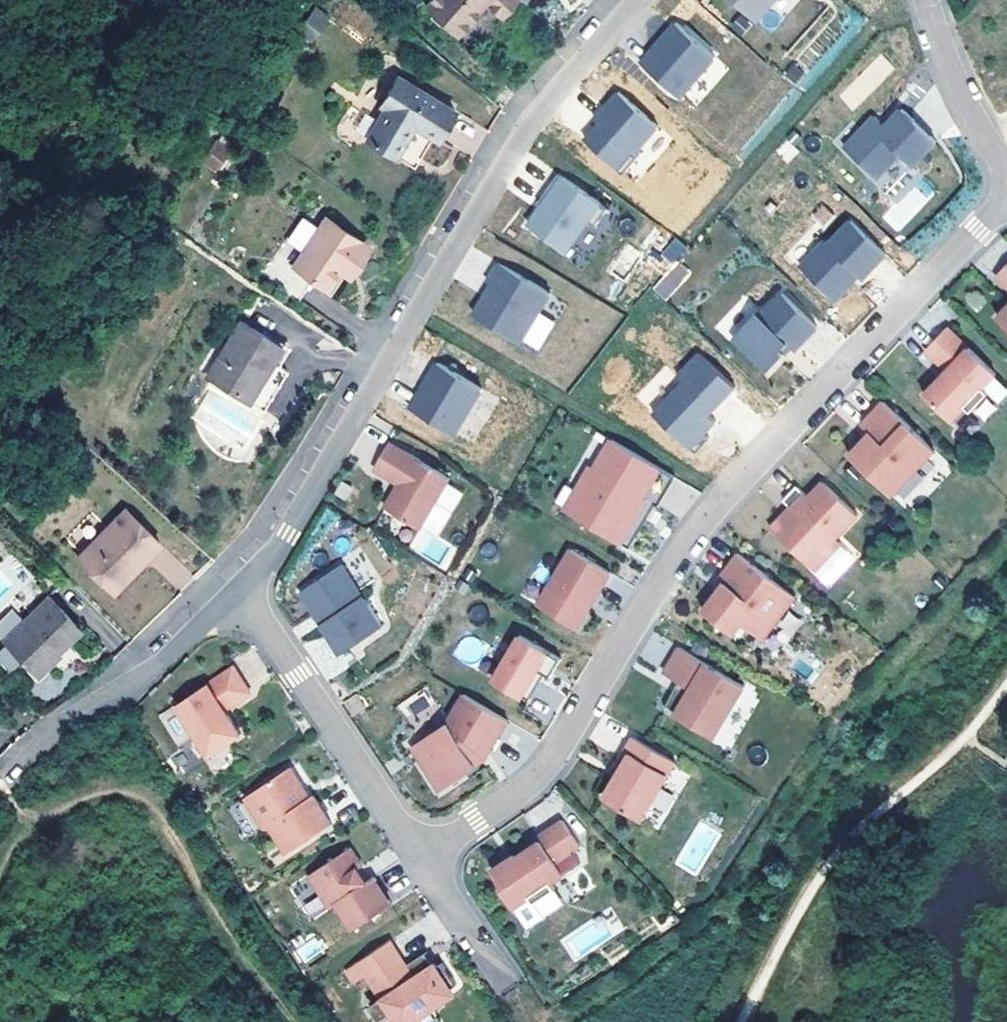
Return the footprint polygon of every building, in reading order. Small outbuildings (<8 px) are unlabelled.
[(426,1),(457,27),(481,0),(427,0),(426,1)] [(508,0),(488,0),(499,10),(508,0)] [(699,71),(734,33),(697,0),(693,0),(681,13),(686,17),(676,28),(672,24),(660,37),(699,71)] [(756,19),(772,0),(734,0),(756,19)] [(799,0),(779,0),(758,21),(768,32),(799,0)] [(317,7),(299,27),(314,39),(331,19),(317,7)] [(672,24),(676,28),(686,17),(681,13),(672,24)] [(391,102),(371,134),(397,151),(418,120),(437,133),(443,136),(460,109),(403,71),(386,97),(391,102)] [(616,91),(576,137),(620,174),(660,128),(616,91)] [(875,114),(847,147),(881,177),(903,151),(916,163),(938,137),(903,106),(887,124),(875,114)] [(218,172),(234,149),(218,138),(202,161),(218,172)] [(542,202),(528,220),(565,248),(589,217),(596,222),(608,206),(560,170),(547,186),(551,189),(542,202)] [(884,219),(896,231),(934,192),(922,180),(884,219)] [(547,186),(538,199),(542,202),(551,189),(547,186)] [(349,257),(356,262),(369,241),(330,215),(299,261),(331,283),(349,257)] [(824,240),(800,266),(835,300),(852,282),(848,279),(856,271),(859,274),(863,278),(886,253),(851,219),(828,243),(824,240)] [(672,262),(688,251),(678,238),(662,250),(672,262)] [(363,266),(376,246),(369,241),(356,262),(363,266)] [(623,275),(640,253),(629,245),(613,267),(623,275)] [(339,288),(356,262),(349,257),(331,283),(339,288)] [(473,313),(520,342),(550,292),(498,261),(486,280),(491,283),(494,285),(487,297),(483,295),(473,313)] [(996,275),(1006,285),(1006,264),(996,275)] [(848,279),(852,282),(859,274),(856,271),(848,279)] [(491,283),(483,295),(487,297),(494,285),(491,283)] [(655,286),(641,302),(652,312),(666,296),(655,286)] [(757,311),(732,337),(767,371),(784,353),(780,349),(788,341),(795,348),(817,326),(781,292),(760,314),(757,311)] [(1006,324),(1006,307),(998,316),(1006,324)] [(242,308),(208,360),(263,397),(285,361),(277,356),(270,351),(281,334),(242,308)] [(947,326),(925,349),(947,369),(924,394),(952,420),(966,405),(971,411),(989,392),(983,387),(997,373),(947,326)] [(289,339),(281,334),(270,351),(277,356),(289,339)] [(701,354),(646,411),(688,452),(718,420),(710,412),(734,387),(701,354)] [(407,407),(452,434),(480,389),(434,362),(423,379),(429,383),(421,395),(416,392),(407,407)] [(416,392),(421,395),(429,383),(423,379),(416,392)] [(848,456),(891,495),(933,449),(882,401),(860,425),(869,433),(848,456)] [(592,465),(565,509),(621,542),(647,498),(637,492),(654,464),(612,438),(595,467),(592,465)] [(448,477),(387,440),(372,466),(397,481),(382,505),(418,526),(448,477)] [(647,498),(621,542),(629,547),(656,504),(659,505),(676,477),(654,464),(637,492),(647,498)] [(796,484),(783,499),(790,506),(771,527),(805,558),(830,530),(836,536),(836,535),(858,511),(822,479),(808,495),(796,484)] [(126,566),(131,571),(159,545),(122,508),(77,552),(106,584),(126,566)] [(830,530),(805,558),(816,568),(841,540),(836,535),(836,536),(830,530)] [(571,548),(538,603),(578,627),(611,572),(571,548)] [(739,551),(720,576),(725,581),(704,608),(735,632),(743,621),(764,637),(796,595),(739,551)] [(166,577),(179,587),(190,572),(177,562),(166,577)] [(340,651),(381,623),(339,562),(298,590),(313,612),(317,609),(324,618),(320,621),(340,651)] [(112,590),(131,571),(126,566),(106,584),(112,590)] [(53,651),(77,629),(47,597),(3,641),(31,671),(53,651)] [(317,609),(313,612),(320,621),(324,618),(317,609)] [(522,697),(549,651),(520,634),(494,679),(522,697)] [(747,684),(684,646),(668,672),(683,681),(686,683),(679,693),(677,692),(669,704),(680,710),(678,713),(714,735),(734,701),(736,702),(747,684)] [(36,677),(59,657),(53,651),(31,671),(36,677)] [(561,658),(549,651),(522,697),(529,700),(545,673),(551,676),(561,658)] [(234,669),(160,718),(180,747),(195,737),(209,758),(241,736),(225,712),(251,695),(234,669)] [(686,683),(683,681),(677,692),(679,693),(686,683)] [(447,722),(411,746),(429,772),(441,764),(453,782),(478,766),(475,762),(489,753),(508,720),(464,694),(447,722)] [(679,760),(636,735),(617,768),(621,771),(606,796),(644,818),(679,760)] [(441,764),(429,772),(441,790),(453,782),(441,764)] [(302,785),(290,767),(245,797),(265,828),(269,825),(288,852),(332,823),(313,795),(310,796),(306,799),(298,788),(302,785)] [(310,796),(302,785),(298,788),(306,799),(310,796)] [(500,887),(527,928),(544,916),(534,902),(555,887),(550,881),(580,862),(572,850),(579,846),(561,819),(536,836),(539,840),(509,861),(507,859),(491,870),(502,886),(500,887)] [(335,903),(353,929),(391,904),(373,876),(366,881),(357,868),(361,866),(350,848),(308,875),(329,907),(335,903)] [(294,950),(305,964),(325,950),(314,935),(294,950)] [(358,962),(366,974),(382,998),(371,1005),(380,1020),(392,1012),(398,1021),(400,1021),(458,983),(443,961),(438,964),(436,962),(430,966),(422,954),(408,964),(392,940),(358,962)] [(430,966),(436,962),(428,950),(422,954),(430,966)] [(355,982),(366,974),(358,962),(347,970),(355,982)]
